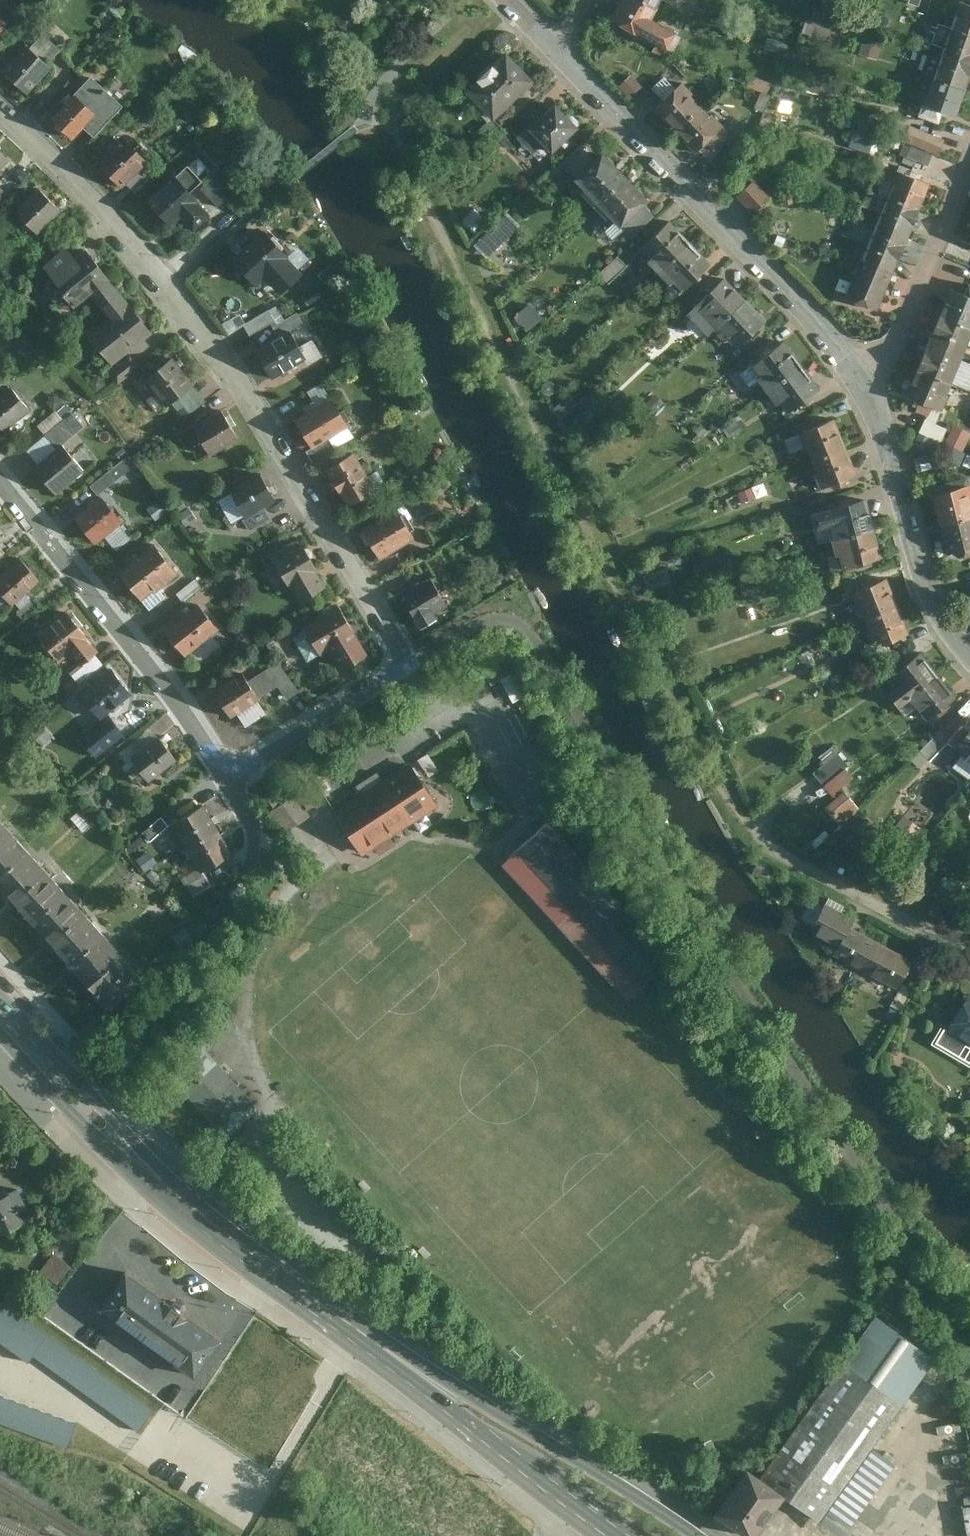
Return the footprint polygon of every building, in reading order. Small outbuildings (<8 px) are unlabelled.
[(641,0),(622,0),(613,17),(665,47),(677,31),(650,16),(655,7),(641,0)] [(969,30),(969,0),(963,0),(954,25),(969,30)] [(10,20),(0,12),(0,33),(10,20)] [(969,60),(969,30),(954,25),(945,51),(969,60)] [(3,69),(28,92),(53,65),(49,61),(62,48),(45,33),(33,46),(28,42),(3,69)] [(534,79),(504,48),(464,88),(495,118),(534,79)] [(967,90),(969,81),(969,60),(945,51),(935,79),(967,90)] [(93,76),(54,119),(76,138),(85,128),(96,137),(125,105),(93,76)] [(958,115),(967,90),(935,79),(926,104),(958,115)] [(674,130),(702,105),(681,82),(654,108),(674,130)] [(578,126),(554,101),(527,127),(552,152),(578,126)] [(702,105),(674,130),(694,151),(722,126),(702,105)] [(938,153),(944,137),(909,122),(902,138),(938,153)] [(126,139),(102,164),(123,185),(148,160),(126,139)] [(930,161),(933,150),(911,145),(908,155),(930,161)] [(574,178),(597,202),(626,175),(603,150),(574,178)] [(8,173),(3,168),(10,160),(0,151),(0,181),(8,173)] [(190,165),(150,202),(172,226),(183,216),(196,230),(212,215),(190,193),(205,180),(190,165)] [(890,196),(921,208),(929,183),(898,171),(890,196)] [(626,175),(597,202),(621,227),(650,200),(626,175)] [(758,183),(742,199),(758,217),(775,201),(758,183)] [(12,198),(0,187),(0,211),(12,198)] [(62,211),(39,189),(16,212),(39,234),(54,220),(62,211)] [(878,223),(910,236),(921,208),(890,196),(878,223)] [(63,229),(54,220),(39,234),(37,236),(46,245),(63,229)] [(643,246),(663,268),(692,242),(672,220),(643,246)] [(863,259),(894,271),(910,236),(878,223),(863,259)] [(268,232),(235,261),(257,285),(267,277),(282,294),(307,273),(268,232)] [(692,242),(663,268),(681,289),(710,263),(692,242)] [(93,296),(101,305),(118,292),(85,252),(77,259),(69,249),(41,272),(48,282),(44,285),(60,305),(69,300),(76,309),(93,296)] [(894,271),(863,259),(847,298),(879,311),(894,271)] [(696,303),(718,326),(746,300),(724,277),(696,303)] [(969,327),(969,296),(953,289),(942,315),(969,327)] [(92,334),(115,364),(153,335),(118,292),(101,305),(112,319),(92,334)] [(746,300),(718,326),(739,348),(767,322),(746,300)] [(514,315),(528,330),(543,316),(529,301),(514,315)] [(277,321),(271,311),(245,325),(252,336),(277,321)] [(275,327),(281,337),(292,331),(305,323),(299,313),(275,327)] [(930,342),(967,358),(969,350),(969,327),(942,315),(930,342)] [(281,337),(257,351),(273,380),(308,360),(292,331),(281,337)] [(750,367),(769,392),(802,366),(784,342),(750,367)] [(919,370),(955,385),(967,358),(930,342),(919,370)] [(119,384),(140,368),(131,356),(110,372),(119,384)] [(195,387),(173,361),(148,382),(169,408),(195,387)] [(802,366),(769,392),(787,415),(820,389),(802,366)] [(919,370),(907,396),(944,412),(955,385),(919,370)] [(6,432),(32,410),(14,389),(0,400),(0,424),(6,432)] [(553,411),(570,426),(588,406),(571,391),(553,411)] [(299,421),(316,448),(351,427),(335,400),(299,421)] [(39,426),(46,435),(65,419),(58,411),(39,426)] [(222,411),(196,427),(212,456),(239,440),(222,411)] [(65,419),(46,435),(58,450),(77,434),(65,419)] [(813,461),(848,448),(838,420),(803,432),(813,461)] [(959,463),(969,438),(969,430),(957,424),(944,457),(959,463)] [(27,450),(41,467),(60,452),(58,450),(46,435),(27,450)] [(37,470),(58,495),(86,472),(66,447),(60,452),(41,467),(37,470)] [(848,448),(813,461),(823,487),(857,475),(848,448)] [(376,491),(355,453),(329,468),(350,506),(376,491)] [(116,481),(109,473),(93,486),(99,494),(116,481)] [(261,475),(233,492),(248,516),(265,506),(276,500),(261,475)] [(943,526),(969,520),(969,492),(969,487),(935,496),(943,526)] [(78,521),(97,544),(125,522),(105,497),(77,519),(78,521)] [(834,542),(875,531),(867,500),(814,514),(811,519),(814,528),(818,531),(830,528),(834,542)] [(271,516),(265,506),(248,516),(245,518),(252,528),(271,516)] [(366,530),(382,558),(416,539),(400,511),(366,530)] [(943,526),(950,555),(969,550),(969,520),(943,526)] [(875,531),(834,542),(842,570),(883,558),(875,531)] [(297,542),(273,557),(302,603),(326,588),(297,542)] [(122,572),(145,602),(181,575),(158,544),(122,572)] [(38,581),(19,559),(0,576),(0,592),(10,604),(38,581)] [(863,622),(898,607),(887,578),(851,593),(863,622)] [(412,611),(422,628),(437,619),(435,615),(448,607),(431,580),(403,596),(412,611)] [(24,621),(42,607),(35,600),(18,613),(24,621)] [(166,632),(188,659),(221,631),(199,605),(166,632)] [(909,634),(898,607),(863,622),(874,648),(909,634)] [(339,608),(305,628),(322,657),(332,651),(345,671),(371,656),(339,608)] [(66,610),(37,633),(58,659),(69,650),(87,636),(79,627),(66,610)] [(898,707),(940,676),(921,653),(891,676),(902,689),(891,698),(898,707)] [(298,692),(277,661),(265,669),(277,686),(286,700),(298,692)] [(80,691),(100,716),(130,692),(110,667),(80,691)] [(210,691),(229,719),(262,696),(251,679),(243,669),(210,691)] [(265,669),(251,679),(262,696),(277,686),(265,669)] [(916,707),(928,722),(957,699),(940,676),(898,707),(905,715),(916,707)] [(96,756),(123,734),(108,716),(81,737),(96,756)] [(964,726),(950,746),(957,751),(956,753),(968,762),(968,763),(969,764),(969,731),(964,726)] [(151,784),(178,763),(161,741),(134,763),(151,784)] [(828,793),(854,776),(833,744),(817,755),(823,763),(812,770),(828,793)] [(443,805),(414,761),(334,814),(363,858),(443,805)] [(286,829),(325,800),(312,781),(272,810),(286,829)] [(826,803),(842,826),(861,812),(846,790),(826,803)] [(578,802),(506,867),(629,1004),(647,988),(676,962),(567,841),(593,818),(578,802)] [(188,850),(223,832),(208,805),(174,824),(188,850)] [(893,826),(910,842),(922,829),(904,814),(893,826)] [(0,817),(0,849),(16,835),(0,817)] [(153,843),(170,828),(162,819),(145,834),(153,843)] [(223,832),(188,850),(202,875),(236,857),(223,832)] [(16,835),(0,849),(0,888),(35,857),(16,835)] [(35,857),(0,888),(0,890),(18,910),(54,878),(35,857)] [(195,898),(213,887),(207,877),(189,888),(195,898)] [(73,900),(54,878),(18,910),(37,932),(73,900)] [(93,921),(73,900),(37,932),(57,953),(93,921)] [(816,938),(837,948),(847,927),(851,921),(826,908),(813,931),(818,934),(816,938)] [(112,942),(93,921),(57,953),(76,975),(112,942)] [(832,957),(866,974),(881,945),(847,927),(837,948),(832,957)] [(131,964),(112,942),(76,975),(95,996),(131,964)] [(866,974),(898,990),(913,961),(881,945),(866,974)] [(150,985),(131,964),(95,996),(114,1017),(150,985)] [(965,991),(942,1030),(969,1046),(969,994),(965,991)] [(230,1146),(263,1115),(206,1051),(170,1081),(230,1146)] [(11,1131),(0,1118),(0,1139),(11,1131)] [(21,1193),(3,1201),(0,1194),(0,1243),(27,1232),(21,1219),(30,1215),(21,1193)] [(54,1254),(42,1270),(59,1283),(71,1267),(54,1254)] [(177,1299),(127,1262),(99,1302),(197,1373),(226,1334),(177,1299)] [(29,1361),(33,1355),(139,1430),(153,1410),(0,1301),(0,1340),(29,1361)] [(782,1491),(818,1517),(934,1355),(874,1312),(760,1472),(745,1462),(712,1507),(749,1535),(782,1491)] [(68,1445),(76,1422),(0,1394),(0,1422),(68,1445)] [(150,1497),(146,1494),(142,1500),(146,1503),(150,1497)] [(962,1506),(927,1508),(928,1522),(934,1521),(935,1535),(963,1535),(962,1506)]
